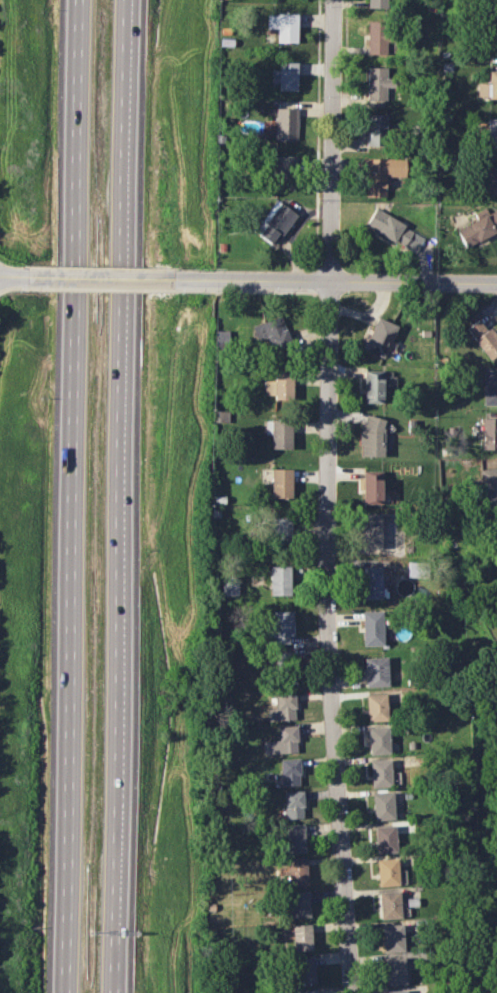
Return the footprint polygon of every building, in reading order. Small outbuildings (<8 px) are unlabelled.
[(297,42),(297,14),(266,14),(266,28),(277,28),(277,42),(297,42)] [(367,54),(388,54),(389,21),(368,21),(367,54)] [(488,23),(489,57),(496,56),(496,22),(488,23)] [(298,62),(279,62),(279,69),(271,69),(271,82),(279,82),(279,90),(298,91),(298,62)] [(386,67),(367,67),(366,100),(385,100),(385,86),(393,86),(394,78),(386,78),(386,67)] [(477,97),(496,98),(496,71),(488,71),(488,84),(477,83),(477,97)] [(296,140),(297,108),(276,108),(275,139),(296,140)] [(386,114),(366,114),(366,146),(386,145),(386,114)] [(496,146),(496,118),(487,118),(487,146),(496,146)] [(295,190),(296,156),(275,155),(274,189),(295,190)] [(404,159),(367,158),(366,196),(385,197),(386,176),(404,177),(404,159)] [(486,166),(486,194),(496,194),(496,166),(486,166)] [(274,246),(296,214),(275,199),(253,231),(274,246)] [(456,230),(465,248),(496,231),(496,213),(495,210),(488,214),(485,207),(473,214),(476,219),(456,230)] [(424,236),(374,209),(365,226),(415,252),(424,236)] [(252,326),(258,343),(267,340),(270,350),(278,347),(277,345),(290,341),(280,316),(252,326)] [(363,349),(383,358),(397,325),(377,317),(363,349)] [(488,359),(496,353),(496,337),(490,326),(486,329),(478,319),(466,328),(488,359)] [(229,331),(215,330),(215,344),(228,344),(229,331)] [(382,403),(383,370),(364,370),(363,403),(382,403)] [(496,405),(496,370),(484,370),(483,405),(496,405)] [(264,381),(264,395),(274,395),(275,399),(294,399),(293,372),(274,372),(274,381),(264,381)] [(383,456),(384,417),(361,416),(360,456),(383,456)] [(482,418),(482,449),(496,450),(496,418),(482,418)] [(265,434),(271,434),(271,449),(292,449),(292,421),(265,420),(265,434)] [(292,469),(271,468),(271,497),(291,497),(292,469)] [(480,468),(481,504),(496,504),(496,468),(480,468)] [(382,471),(363,471),(362,502),(380,503),(382,471)] [(381,513),(361,513),(360,548),(380,548),(381,513)] [(290,541),(291,518),(271,517),(270,540),(290,541)] [(270,595),(290,595),(290,566),(269,567),(270,595)] [(381,588),(380,566),(361,567),(362,599),(385,598),(385,588),(381,588)] [(237,595),(237,582),(222,582),(221,595),(237,595)] [(291,644),(292,611),(273,610),(272,643),(291,644)] [(382,645),(382,611),(361,611),(362,645),(382,645)] [(288,660),(288,652),(272,652),(273,661),(288,660)] [(387,657),(364,657),(364,687),(388,686),(387,657)] [(281,686),(296,685),(295,674),(280,675),(281,686)] [(295,719),(294,692),(275,693),(275,708),(267,708),(267,720),(295,719)] [(386,693),(366,694),(367,722),(387,721),(386,693)] [(264,754),(297,753),(297,725),(278,726),(278,740),(263,741),(264,754)] [(388,727),(368,727),(369,755),(389,754),(388,727)] [(280,759),(281,786),(299,785),(298,758),(280,759)] [(391,787),(390,760),(370,760),(371,787),(391,787)] [(285,819),(303,818),(302,791),(284,792),(285,819)] [(372,793),(373,820),(394,820),(393,792),(372,793)] [(285,854),(305,853),(304,824),(284,825),(285,854)] [(395,826),(375,826),(376,853),(396,852),(395,826)] [(288,886),(307,885),(306,857),(287,858),(288,886)] [(378,886),(398,885),(397,858),(377,859),(378,886)] [(290,918),(309,917),(308,891),(289,892),(290,918)] [(400,918),(399,891),(379,892),(380,919),(400,918)] [(293,925),(293,950),(312,950),(311,924),(293,925)] [(403,951),(402,924),(382,925),(383,952),(403,951)] [(316,983),(314,957),(293,959),(295,984),(316,983)] [(384,985),(406,984),(405,957),(384,958),(384,985)]
